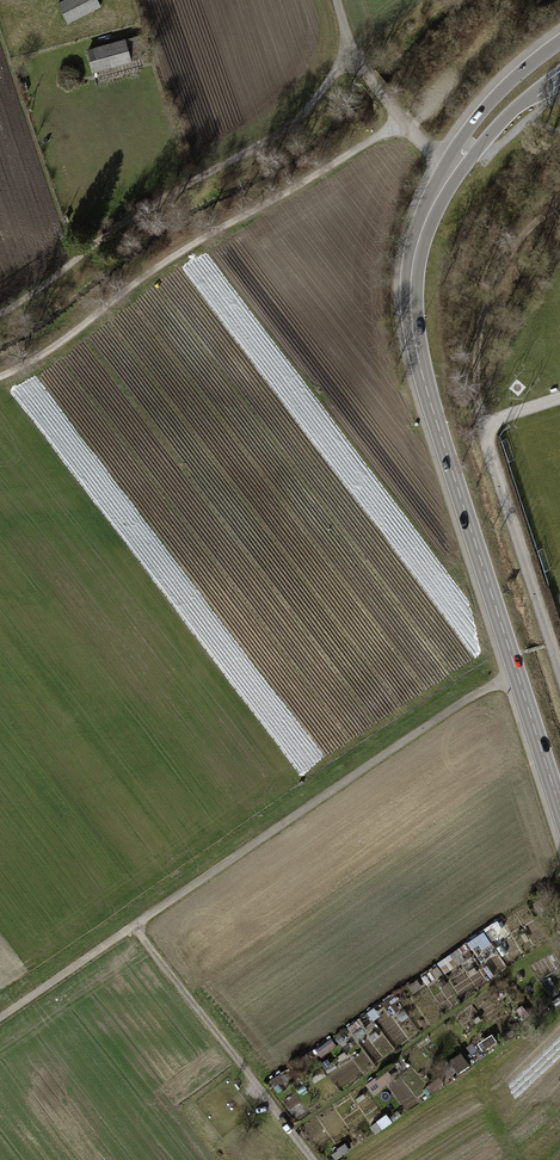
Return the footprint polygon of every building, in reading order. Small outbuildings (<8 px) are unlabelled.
[(58,1),(67,22),(101,7),(97,0),(61,0),(58,1)] [(146,34),(126,40),(132,60),(143,57),(141,52),(150,49),(146,34)] [(126,39),(86,50),(92,73),(132,61),(132,60),(126,40),(126,39)] [(390,1071),(369,1083),(373,1092),(395,1080),(390,1071)]
